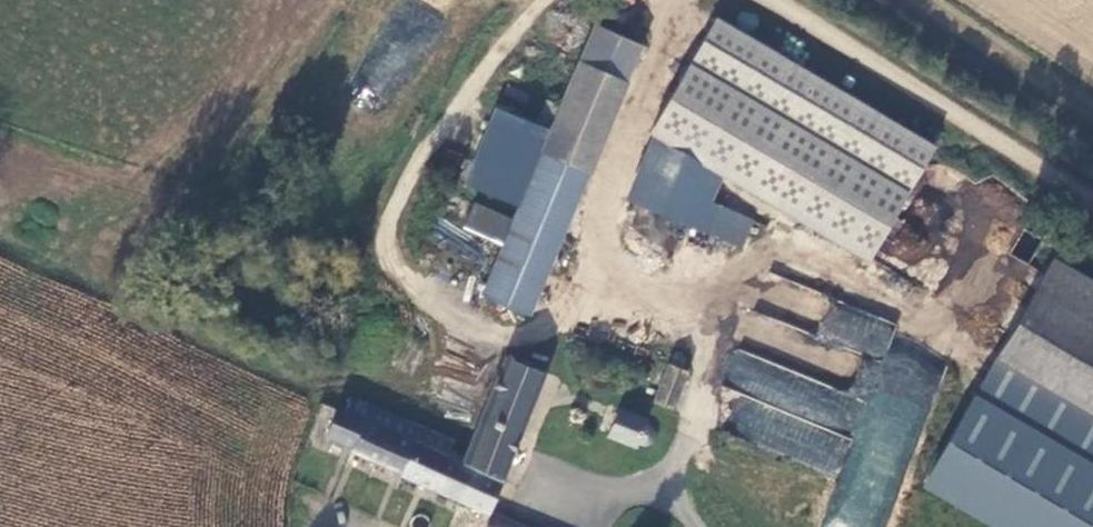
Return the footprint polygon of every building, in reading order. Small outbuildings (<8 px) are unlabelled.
[(939,145),(714,13),(645,131),(653,136),(721,175),(870,261),(939,145)] [(598,21),(581,56),(631,80),(649,43),(598,21)] [(519,206),(513,217),(565,237),(592,171),(631,80),(581,56),(550,126),(519,206)] [(550,126),(496,105),(463,185),(519,206),(550,126)] [(721,175),(653,136),(626,200),(742,246),(753,219),(713,199),(721,175)] [(530,315),(565,237),(513,217),(474,201),(462,228),(501,244),(480,297),(530,315)] [(996,357),(1092,412),(1092,278),(1053,255),(996,357)] [(942,367),(888,349),(897,323),(828,299),(815,337),(862,353),(850,391),(731,350),(719,385),(737,391),(722,435),(835,473),(841,457),(861,464),(859,468),(866,470),(855,502),(852,501),(844,525),(850,526),(886,526),(942,367)] [(504,479),(549,370),(505,354),(465,456),(451,450),(455,439),(351,393),(344,409),(338,406),(326,437),(353,446),(351,451),(401,472),(400,475),(462,502),(476,468),(504,479)] [(674,410),(691,370),(670,361),(653,401),(674,410)] [(654,417),(621,405),(609,437),(641,449),(644,442),(648,444),(653,443),(657,440),(659,436),(658,431),(655,427),(651,425),(654,417)] [(462,502),(490,513),(504,479),(476,468),(462,502)] [(494,511),(487,526),(532,526),(494,511)]
